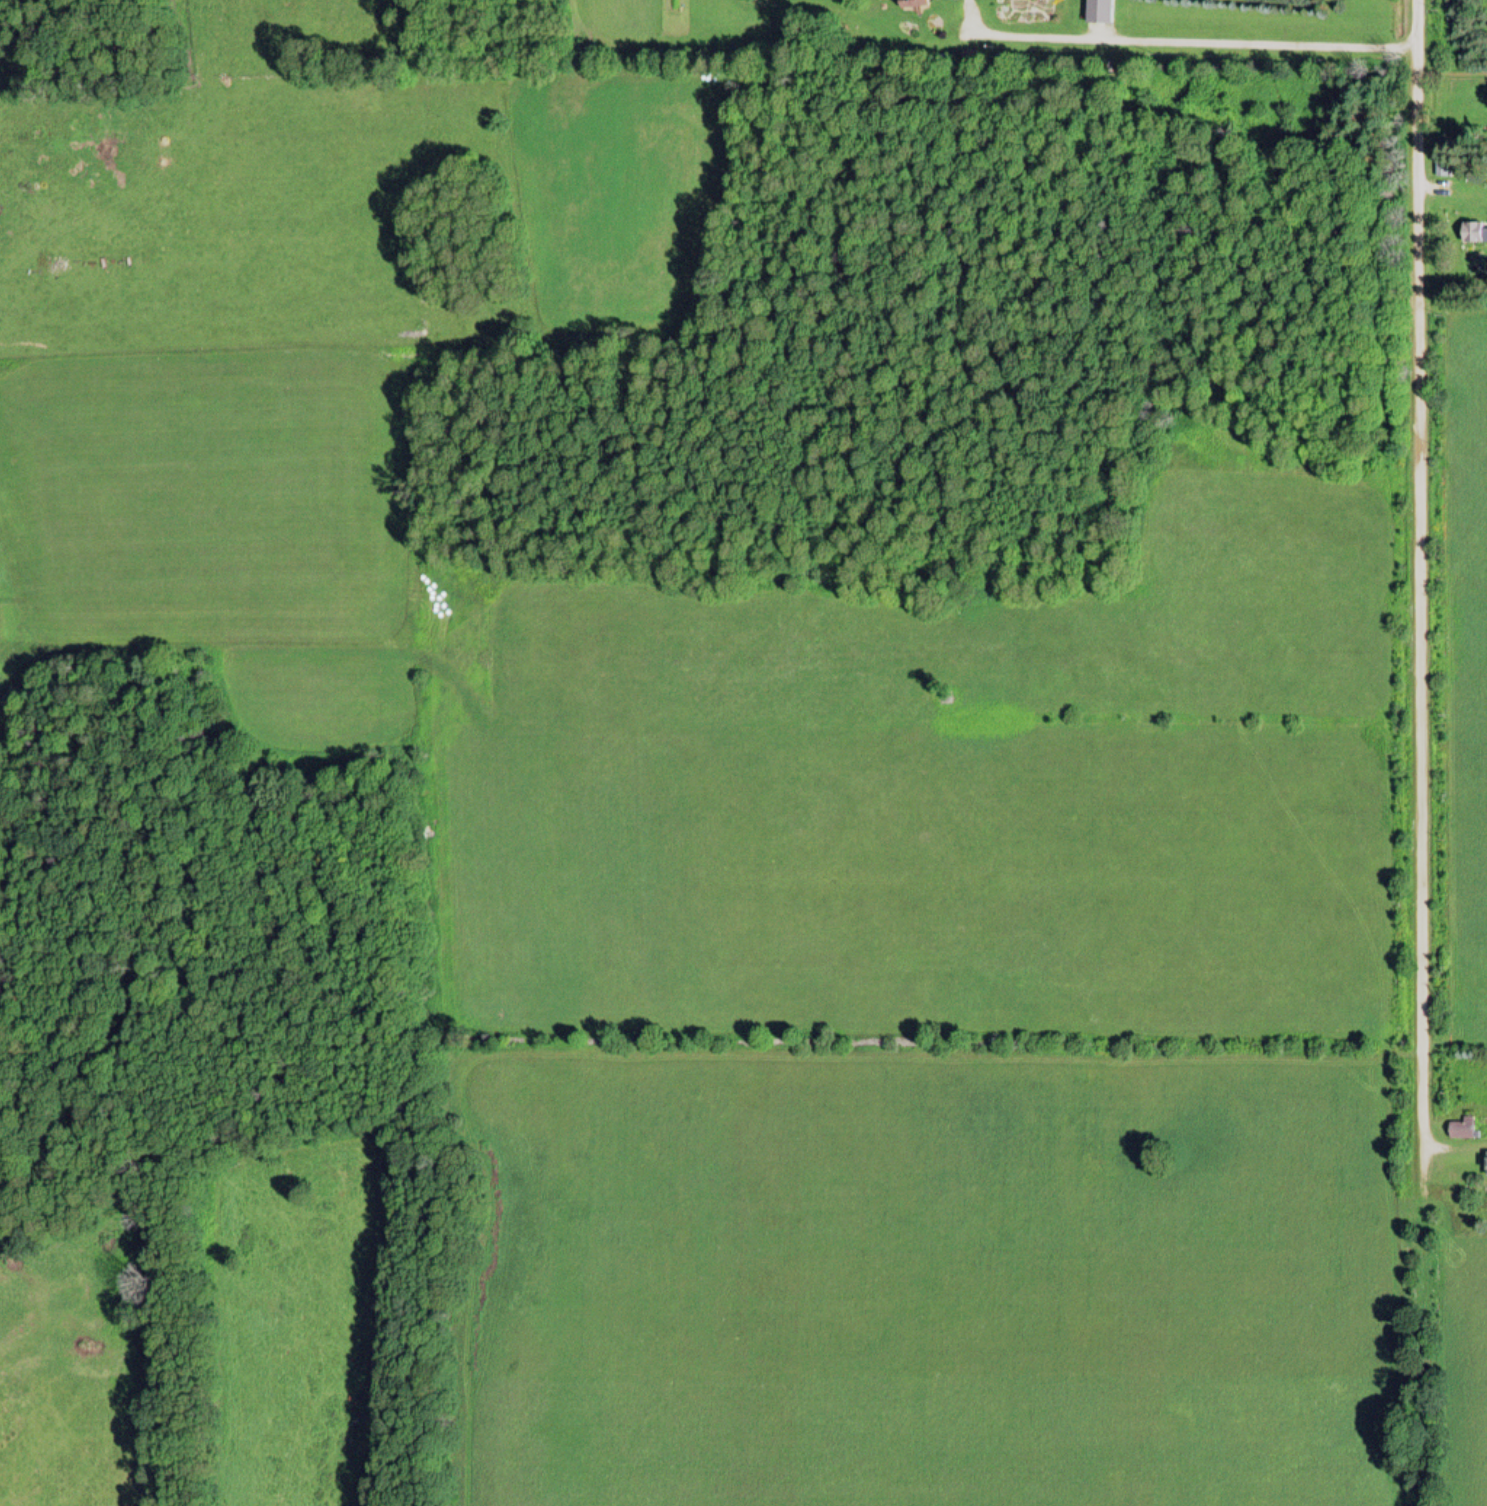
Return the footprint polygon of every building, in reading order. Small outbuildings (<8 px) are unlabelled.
[(1096,15),(1116,15),(1116,0),(1096,0),(1096,15)] [(1467,225),(1467,244),(1486,244),(1486,225),(1467,225)] [(1470,1141),(1470,1125),(1447,1125),(1447,1141),(1470,1141)]
